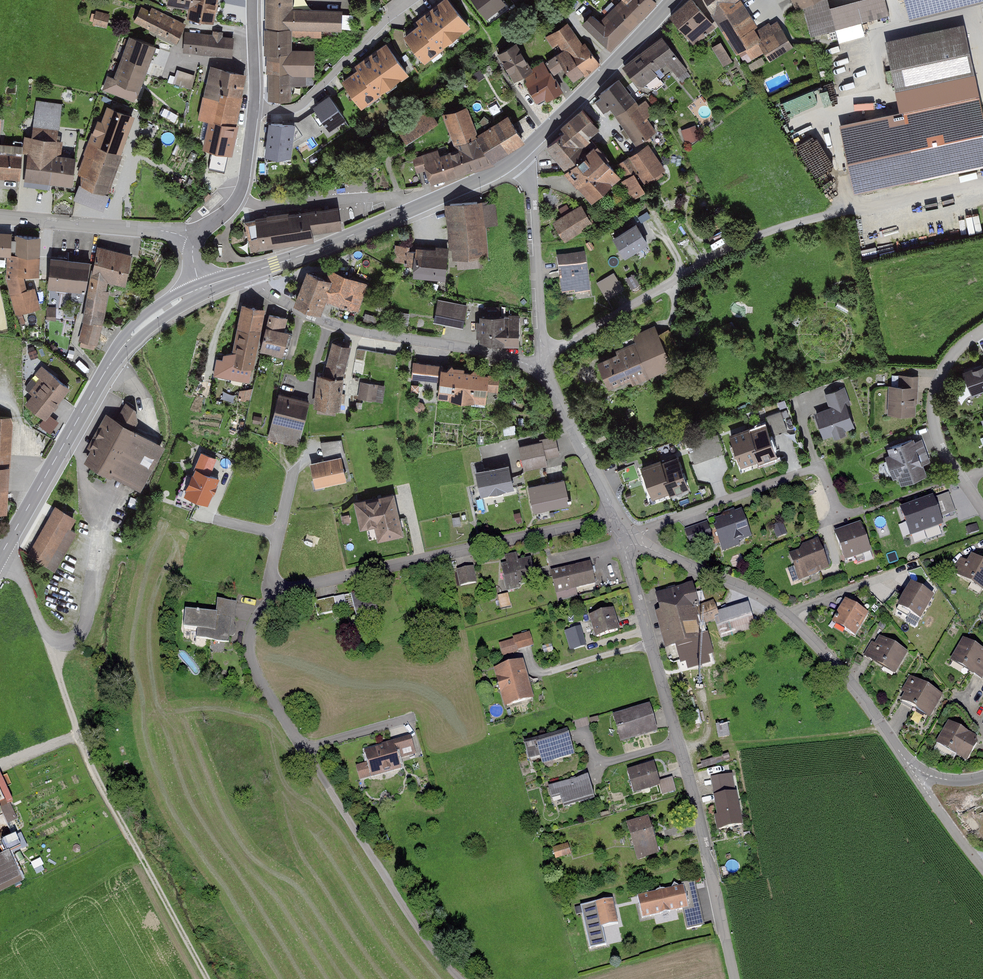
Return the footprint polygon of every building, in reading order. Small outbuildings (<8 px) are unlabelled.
[(163,7),(184,11),(183,18),(211,23),(216,0),(164,0),(163,7)] [(261,29),(291,30),(338,30),(338,9),(289,10),(289,0),(262,0),(261,29)] [(404,33),(425,59),(472,22),(454,0),(438,0),(418,16),(421,19),(404,33)] [(506,0),(473,0),(484,16),(506,0)] [(657,3),(654,0),(584,0),(581,2),(591,11),(580,22),(610,51),(657,3)] [(667,16),(693,46),(715,28),(691,0),(687,0),(667,16)] [(749,61),(764,62),(768,68),(798,46),(779,20),(771,25),(770,23),(759,31),(751,19),(753,17),(741,0),(704,0),(749,61)] [(798,12),(802,10),(825,0),(826,0),(794,0),(798,12)] [(802,10),(811,39),(890,15),(885,0),(856,0),(827,8),(825,0),(802,10)] [(905,17),(975,0),(901,0),(905,17)] [(147,11),(140,7),(132,23),(174,45),(185,25),(150,6),(147,11)] [(107,27),(110,13),(96,10),(94,25),(107,27)] [(563,69),(572,82),(598,64),(568,20),(542,38),(555,57),(545,63),(554,75),(563,69)] [(882,39),(898,113),(839,126),(853,193),(982,165),(982,122),(962,22),(882,39)] [(291,30),(261,29),(262,54),(264,54),(265,101),(289,100),(289,78),(312,77),(311,48),(291,48),(291,30)] [(211,35),(185,32),(183,53),(231,59),(233,38),(220,36),(220,33),(212,32),(211,35)] [(151,47),(125,38),(111,78),(105,76),(99,91),(131,102),(151,47)] [(359,66),(343,77),(362,104),(409,70),(387,38),(356,61),(359,66)] [(662,40),(626,67),(642,87),(657,75),(654,72),(666,63),(682,83),(690,77),(662,40)] [(724,64),(733,59),(722,40),(713,45),(724,64)] [(514,45),(497,54),(512,79),(528,70),(514,45)] [(560,92),(543,63),(521,76),(538,105),(560,92)] [(244,73),(207,67),(198,120),(204,121),(200,149),(230,154),(244,73)] [(179,70),(176,84),(193,88),(196,74),(179,70)] [(616,76),(594,92),(598,98),(594,101),(603,112),(608,108),(637,147),(658,131),(648,118),(655,113),(645,99),(637,105),(616,76)] [(818,110),(830,106),(822,83),(810,87),(818,110)] [(346,122),(330,98),(313,110),(330,134),(346,122)] [(105,107),(99,122),(94,121),(77,167),(78,182),(71,199),(100,210),(119,158),(119,148),(131,117),(105,107)] [(491,161),(521,142),(504,117),(475,134),(465,108),(441,115),(455,150),(438,156),(435,151),(411,157),(418,174),(423,171),(429,185),(470,171),(491,166),(491,161)] [(582,110),(547,147),(592,199),(619,176),(586,136),(598,127),(582,110)] [(428,111),(395,130),(403,144),(436,125),(428,111)] [(799,120),(788,128),(816,168),(834,156),(820,135),(824,132),(817,121),(805,129),(799,120)] [(295,126),(269,123),(265,159),(291,162),(295,126)] [(681,127),(686,142),(701,138),(696,123),(681,127)] [(57,141),(25,137),(20,182),(47,185),(47,180),(69,183),(73,153),(56,151),(57,141)] [(648,144),(616,164),(625,179),(620,181),(632,201),(645,193),(643,190),(667,175),(648,144)] [(16,182),(17,156),(0,155),(0,181),(16,182)] [(485,202),(447,206),(452,251),(485,247),(482,226),(497,224),(494,204),(485,205),(485,202)] [(581,203),(552,221),(564,241),(593,224),(581,203)] [(306,211),(252,221),(257,250),(313,241),(312,235),(342,228),(339,208),(306,211)] [(633,223),(609,238),(622,258),(646,244),(633,223)] [(10,232),(0,231),(0,261),(5,261),(9,261),(9,254),(10,232)] [(37,236),(12,235),(10,255),(36,257),(37,236)] [(434,248),(411,246),(408,275),(445,279),(448,246),(434,244),(434,248)] [(130,253),(94,246),(88,277),(108,281),(124,285),(130,253)] [(9,261),(5,261),(4,275),(13,315),(38,306),(32,288),(25,289),(22,275),(35,276),(37,257),(36,257),(10,255),(9,254),(9,261)] [(85,261),(47,257),(44,288),(82,291),(85,261)] [(585,258),(555,261),(559,297),(589,293),(585,258)] [(323,277),(302,270),(290,305),(317,314),(322,300),(359,313),(369,282),(326,268),(323,277)] [(615,271),(597,281),(608,298),(625,288),(615,271)] [(108,281),(88,277),(75,343),(95,347),(108,281)] [(466,305),(447,302),(444,324),(462,327),(466,305)] [(261,310),(239,307),(233,354),(223,353),(220,377),(248,380),(249,370),(253,370),(261,310)] [(287,318),(267,315),(261,352),(290,357),(294,335),(284,333),(287,318)] [(474,316),(476,342),(490,346),(504,347),(520,347),(519,319),(504,316),(474,316)] [(655,331),(592,360),(608,395),(671,366),(655,331)] [(349,346),(329,342),(323,377),(342,380),(349,346)] [(963,368),(973,395),(982,391),(982,360),(977,362),(963,368)] [(437,365),(411,363),(410,380),(435,383),(437,369),(437,365)] [(23,404),(42,419),(68,386),(40,365),(33,374),(41,381),(23,404)] [(486,374),(437,369),(435,383),(434,400),(483,405),(486,374)] [(323,377),(315,377),(312,408),(339,410),(342,380),(323,377)] [(899,387),(887,387),(886,416),(916,417),(917,395),(917,377),(899,377),(899,387)] [(383,401),(387,383),(361,379),(358,397),(383,401)] [(829,408),(815,413),(823,437),(852,428),(846,407),(851,405),(845,388),(824,395),(827,403),(829,408)] [(311,402),(278,394),(270,429),(303,437),(311,402)] [(144,486),(164,440),(131,426),(140,406),(126,400),(119,416),(105,410),(83,460),(144,486)] [(781,410),(767,415),(773,434),(787,430),(781,410)] [(5,467),(8,467),(11,417),(0,417),(0,467),(5,467)] [(749,425),(729,432),(740,465),(758,459),(759,461),(777,455),(765,421),(750,426),(749,425)] [(718,432),(687,443),(694,462),(725,451),(718,432)] [(541,443),(517,448),(522,474),(547,468),(545,461),(559,458),(555,437),(540,440),(541,443)] [(913,438),(884,448),(886,456),(882,457),(890,479),(896,479),(899,485),(925,476),(920,462),(928,459),(925,452),(921,438),(913,441),(913,438)] [(340,450),(302,458),(309,490),(347,482),(340,450)] [(660,457),(640,464),(653,498),(668,493),(669,495),(691,487),(678,453),(661,459),(660,457)] [(508,461),(474,468),(479,494),(513,486),(508,461)] [(216,475),(195,467),(192,476),(186,474),(177,498),(192,504),(194,498),(206,502),(216,475)] [(562,480),(527,488),(533,514),(568,506),(562,480)] [(394,492),(352,501),(358,532),(373,529),(376,543),(404,537),(394,492)] [(914,504),(902,508),(912,541),(944,531),(942,523),(936,506),(933,498),(914,504)] [(953,500),(936,506),(942,523),(958,518),(953,500)] [(50,504),(21,555),(52,572),(75,532),(67,528),(73,517),(50,504)] [(739,509),(712,518),(721,546),(749,537),(739,509)] [(706,522),(683,530),(690,549),(713,541),(706,522)] [(775,526),(778,537),(787,534),(784,523),(775,526)] [(851,527),(833,533),(844,564),(871,554),(860,524),(851,527)] [(806,545),(788,550),(797,577),(827,567),(818,541),(806,545)] [(505,564),(501,565),(505,592),(520,590),(518,583),(534,580),(530,559),(517,561),(516,554),(503,556),(505,564)] [(969,558),(966,563),(960,559),(951,574),(982,592),(982,591),(982,566),(977,563),(969,558)] [(592,562),(550,572),(557,602),(577,597),(575,590),(597,585),(592,562)] [(474,568),(456,573),(460,587),(478,583),(474,568)] [(691,583),(650,595),(666,647),(702,637),(699,627),(718,621),(712,603),(698,607),(691,583)] [(931,599),(908,585),(904,591),(895,607),(918,620),(931,599)] [(372,590),(347,596),(351,612),(353,623),(378,617),(372,590)] [(499,595),(502,608),(512,606),(509,593),(499,595)] [(347,596),(313,604),(317,620),(351,612),(347,596)] [(839,609),(831,623),(854,636),(867,614),(844,601),(839,609)] [(216,617),(182,613),(180,630),(194,632),(193,642),(230,646),(235,606),(217,604),(216,617)] [(611,610),(589,617),(595,639),(618,631),(611,610)] [(581,626),(564,631),(569,650),(586,646),(581,626)] [(513,640),(499,644),(502,656),(518,652),(518,650),(533,646),(530,633),(513,637),(513,640)] [(905,653),(877,637),(870,650),(866,657),(893,674),(905,653)] [(962,641),(951,663),(971,674),(982,679),(982,652),(962,641)] [(704,655),(712,652),(709,644),(701,647),(704,655)] [(521,662),(492,671),(502,708),(532,699),(521,662)] [(942,696),(910,680),(902,694),(897,704),(929,720),(942,696)] [(648,705),(612,715),(620,743),(656,733),(648,705)] [(977,740),(947,723),(933,747),(963,764),(973,747),(977,740)] [(565,731),(522,746),(529,769),(573,755),(565,731)] [(408,738),(359,753),(368,782),(400,773),(396,760),(413,755),(408,738)] [(654,764),(625,772),(631,794),(660,786),(654,764)] [(585,777),(546,787),(550,800),(559,798),(561,806),(590,799),(585,777)] [(709,781),(710,798),(734,793),(729,777),(709,781)] [(674,778),(663,780),(666,792),(677,790),(674,778)] [(2,787),(9,802),(15,799),(8,784),(2,787)] [(734,793),(710,798),(717,829),(740,825),(734,793)] [(645,819),(624,826),(636,860),(656,853),(645,819)] [(567,845),(555,848),(558,858),(569,855),(567,845)] [(0,856),(0,892),(21,882),(6,853),(0,856)] [(695,883),(683,886),(687,908),(682,909),(686,931),(704,927),(695,883)] [(683,886),(635,897),(641,919),(682,909),(687,908),(683,886)] [(621,935),(612,899),(578,907),(588,952),(607,947),(605,938),(621,935)]
